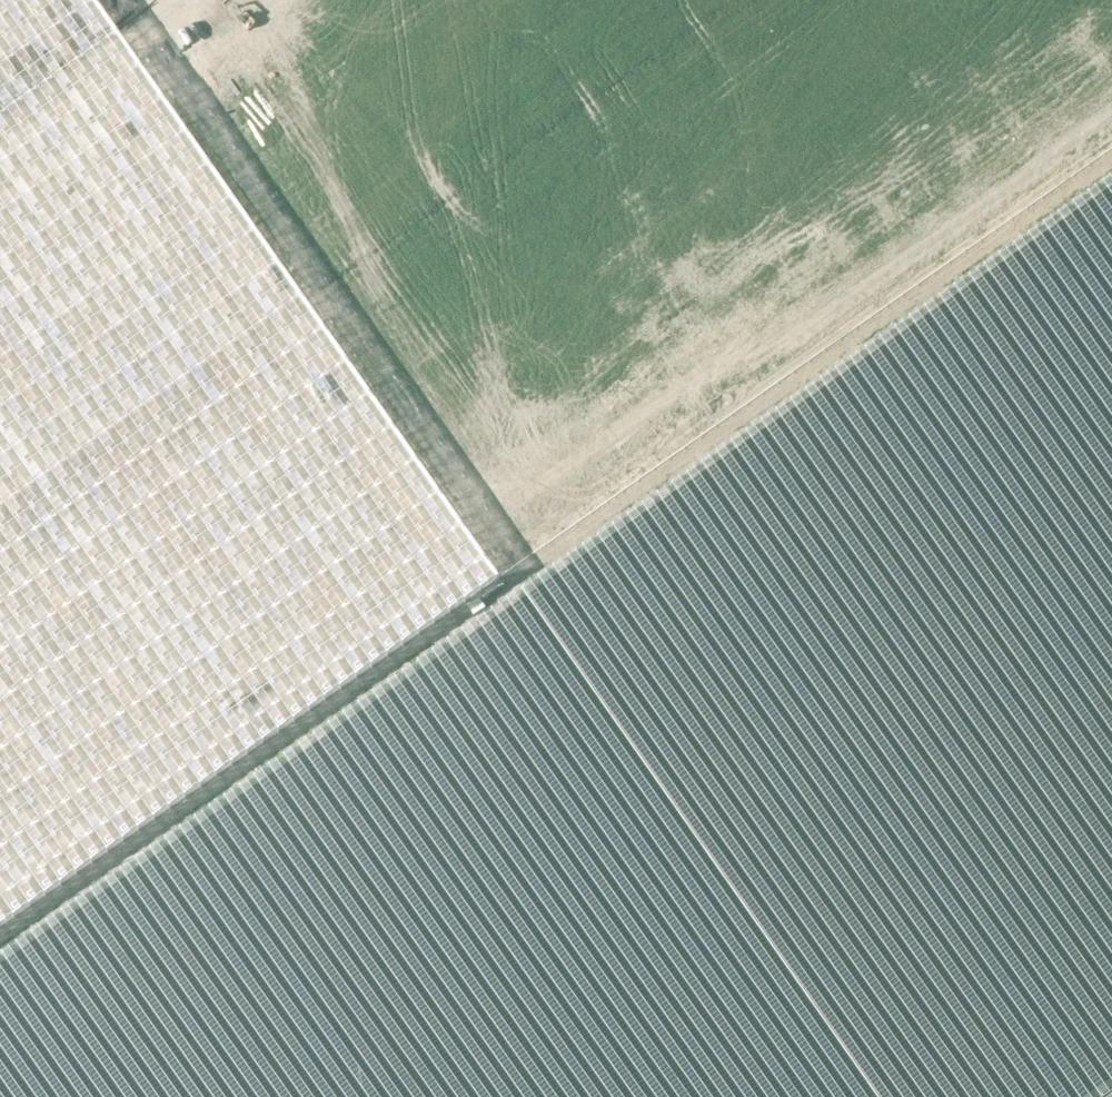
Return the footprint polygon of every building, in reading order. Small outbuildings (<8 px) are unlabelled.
[(0,931),(0,1096),(1111,1096),(1111,150),(0,931)]
